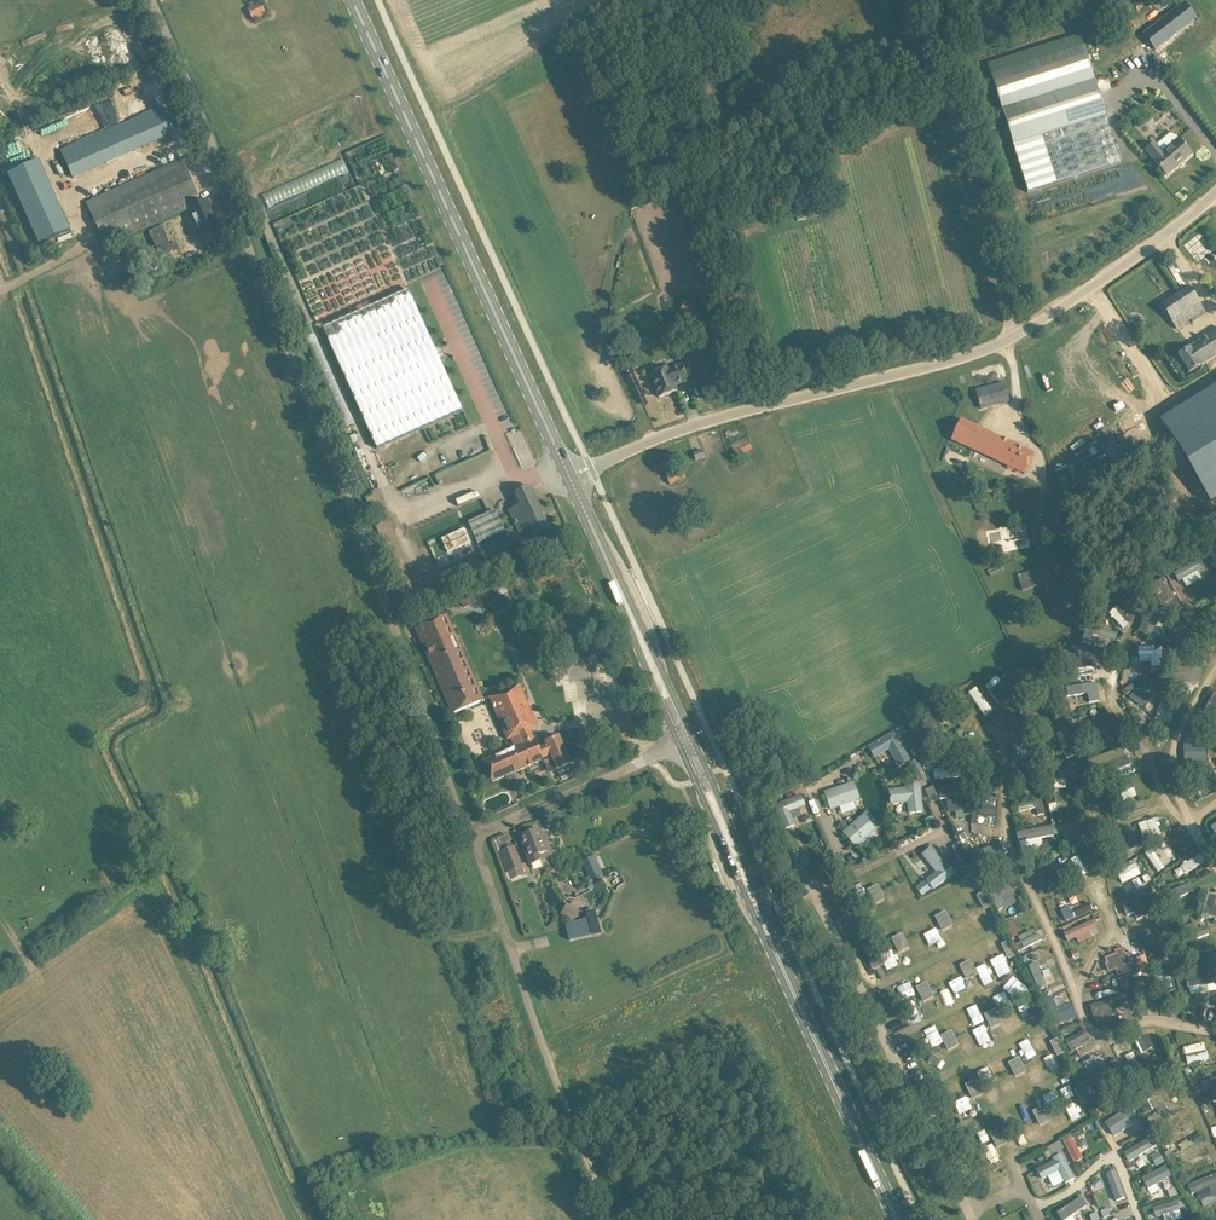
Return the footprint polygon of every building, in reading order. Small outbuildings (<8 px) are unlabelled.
[(266,14),(260,3),(247,9),(253,20),(266,14)] [(1189,7),(1180,11),(1185,22),(1194,18),(1189,7)] [(1155,31),(1148,38),(1157,47),(1164,40),(1155,31)] [(1084,46),(991,76),(1028,193),(1120,164),(1105,116),(1106,116),(1084,46)] [(159,108),(149,113),(62,151),(74,177),(171,134),(159,108)] [(1154,160),(1166,175),(1191,154),(1178,139),(1172,132),(1156,145),(1154,143),(1146,150),(1154,160)] [(42,159),(11,172),(41,240),(72,226),(42,159)] [(182,160),(86,200),(105,244),(188,208),(202,203),(182,160)] [(344,160),(262,190),(267,204),(349,173),(344,160)] [(208,200),(202,203),(188,208),(202,241),(222,232),(208,200)] [(180,257),(177,242),(169,244),(165,225),(152,228),(159,261),(180,257)] [(1167,315),(1176,330),(1187,323),(1191,320),(1192,322),(1196,320),(1206,313),(1189,287),(1160,305),(1167,315)] [(377,449),(463,410),(408,290),(323,329),(377,449)] [(713,302),(703,296),(698,303),(690,297),(680,311),(697,324),(713,302)] [(1176,356),(1188,374),(1215,356),(1215,331),(1176,356)] [(723,351),(718,338),(717,336),(692,345),(711,396),(719,393),(727,390),(714,354),(723,351)] [(668,368),(650,374),(659,398),(676,391),(674,386),(687,381),(682,365),(668,370),(668,368)] [(1009,402),(1004,383),(976,390),(981,409),(1009,402)] [(1160,420),(1209,499),(1215,495),(1215,385),(1160,420)] [(952,440),(957,442),(1024,474),(1034,454),(961,420),(952,440)] [(736,456),(751,449),(746,439),(732,445),(736,456)] [(704,451),(693,454),(695,460),(706,457),(704,451)] [(685,478),(681,466),(665,473),(670,484),(685,478)] [(530,487),(512,495),(517,506),(509,509),(520,533),(529,529),(533,538),(550,530),(530,487)] [(468,496),(455,502),(457,506),(470,501),(468,496)] [(704,519),(698,506),(682,512),(687,526),(704,519)] [(495,511),(469,523),(478,544),(505,532),(495,511)] [(1028,539),(1026,524),(977,532),(980,548),(1028,539)] [(1041,534),(1058,544),(1063,536),(1046,526),(1041,534)] [(481,546),(486,558),(498,553),(493,541),(481,546)] [(1179,581),(1183,579),(1186,586),(1202,579),(1199,570),(1202,569),(1198,560),(1174,570),(1179,581)] [(1044,583),(1040,568),(1017,575),(1022,590),(1044,583)] [(1080,604),(1073,577),(1045,584),(1051,611),(1080,604)] [(1159,602),(1174,597),(1168,577),(1152,582),(1159,602)] [(1119,604),(1109,612),(1122,628),(1132,620),(1119,604)] [(452,714),(484,700),(447,615),(445,616),(441,605),(412,617),(417,628),(415,629),(452,714)] [(1153,635),(1159,618),(1145,612),(1138,629),(1153,635)] [(1092,641),(1112,647),(1116,632),(1096,626),(1092,641)] [(1195,643),(1193,631),(1174,634),(1175,646),(1195,643)] [(1163,644),(1139,645),(1139,662),(1152,661),(1152,666),(1164,665),(1163,644)] [(1148,677),(1128,695),(1140,707),(1159,690),(1148,677)] [(1001,679),(989,687),(1000,706),(1013,698),(1001,679)] [(1075,683),(1075,702),(1099,702),(1099,682),(1075,683)] [(1124,690),(1129,695),(1136,687),(1132,683),(1124,690)] [(570,765),(568,759),(558,736),(544,742),(544,743),(537,746),(530,730),(537,727),(519,685),(489,698),(507,739),(510,738),(514,747),(482,761),(491,782),(542,761),(543,764),(551,760),(556,771),(570,765)] [(1169,723),(1175,706),(1161,702),(1155,718),(1169,723)] [(989,713),(965,716),(967,726),(990,722),(989,713)] [(925,747),(918,730),(911,733),(918,749),(925,747)] [(1062,749),(1069,747),(1063,730),(1056,733),(1062,749)] [(896,731),(868,744),(874,757),(890,749),(898,766),(910,760),(896,731)] [(1012,759),(1024,759),(1025,738),(1013,738),(1012,759)] [(1183,743),(1183,761),(1206,762),(1206,743),(1183,743)] [(1064,768),(1075,768),(1075,760),(1064,760),(1064,768)] [(1139,761),(1120,767),(1124,776),(1142,770),(1139,761)] [(1076,797),(1075,768),(1054,769),(1054,787),(1067,787),(1067,797),(1076,797)] [(856,808),(854,801),(861,799),(854,780),(824,791),(831,809),(840,806),(843,813),(856,808)] [(928,798),(947,796),(949,812),(964,810),(962,784),(927,787),(928,798)] [(920,810),(917,786),(885,790),(887,805),(905,803),(906,812),(920,810)] [(1120,792),(1123,800),(1137,795),(1134,787),(1120,792)] [(789,829),(797,826),(791,811),(806,805),(801,792),(778,801),(789,829)] [(1027,815),(1044,814),(1043,800),(1018,801),(1018,812),(1026,811),(1027,815)] [(994,802),(985,802),(986,814),(995,814),(994,802)] [(856,847),(881,826),(868,810),(843,831),(856,847)] [(1155,817),(1138,823),(1145,840),(1162,834),(1155,817)] [(837,825),(842,831),(847,826),(843,820),(837,825)] [(1041,836),(1054,833),(1052,824),(1017,832),(1021,850),(1043,845),(1041,836)] [(543,859),(540,852),(545,849),(538,830),(520,837),(528,857),(531,864),(543,859)] [(1086,840),(1073,845),(1077,856),(1072,858),(1079,876),(1097,869),(1086,840)] [(983,850),(966,856),(961,842),(954,845),(963,868),(986,860),(983,850)] [(935,844),(922,852),(935,872),(926,878),(933,889),(954,875),(935,844)] [(525,875),(522,867),(514,846),(513,847),(500,852),(507,872),(505,873),(508,881),(525,875)] [(1159,848),(1147,858),(1159,872),(1170,862),(1159,848)] [(860,861),(856,854),(848,858),(851,865),(860,861)] [(593,855),(586,859),(589,865),(596,862),(593,855)] [(810,865),(806,855),(798,859),(801,868),(810,865)] [(1201,855),(1174,868),(1178,876),(1205,863),(1201,855)] [(1115,868),(1122,883),(1141,874),(1134,859),(1115,868)] [(1040,876),(1049,889),(1068,876),(1059,863),(1040,876)] [(1139,876),(1123,883),(1127,893),(1143,886),(1139,876)] [(931,890),(924,881),(915,888),(922,896),(931,890)] [(875,885),(865,890),(871,903),(881,898),(875,885)] [(1008,885),(992,892),(999,910),(1016,903),(1008,885)] [(982,890),(975,894),(982,908),(989,904),(982,890)] [(1209,891),(1202,913),(1215,917),(1215,892),(1215,893),(1209,891)] [(1130,922),(1160,909),(1153,892),(1123,905),(1130,922)] [(1071,908),(1076,918),(1094,910),(1089,900),(1071,908)] [(569,906),(564,916),(573,920),(578,910),(573,908),(569,906)] [(942,911),(932,916),(938,929),(949,924),(942,911)] [(587,914),(588,919),(565,924),(569,940),(592,935),(592,937),(601,935),(596,912),(587,914)] [(1076,937),(1079,942),(1099,933),(1093,919),(1064,932),(1068,941),(1076,937)] [(1014,920),(1006,922),(1010,937),(1018,936),(1014,920)] [(1141,940),(1144,950),(1168,942),(1162,922),(1153,925),(1156,935),(1141,940)] [(1034,928),(1016,936),(1021,948),(1039,940),(1034,928)] [(900,933),(890,938),(896,951),(907,946),(900,933)] [(1006,940),(999,943),(1006,957),(1013,954),(1006,940)] [(874,947),(864,951),(872,968),(877,965),(882,963),(874,947)] [(1104,953),(1109,971),(1116,969),(1119,978),(1133,975),(1130,963),(1131,962),(1127,947),(1104,953)] [(1135,957),(1140,972),(1150,968),(1146,954),(1135,957)] [(967,960),(957,965),(963,978),(974,973),(967,960)] [(1191,992),(1210,991),(1209,983),(1215,983),(1215,973),(1196,975),(1197,984),(1191,985),(1191,992)] [(1131,979),(1136,997),(1147,994),(1143,976),(1131,979)] [(1123,991),(1133,987),(1130,979),(1120,982),(1123,991)] [(924,982),(913,987),(919,1000),(930,995),(924,982)] [(1030,989),(1023,992),(1030,1006),(1037,1003),(1030,989)] [(1115,1008),(1128,1006),(1127,996),(1091,1002),(1094,1019),(1116,1016),(1115,1008)] [(1071,999),(1050,1005),(1054,1023),(1076,1018),(1071,999)] [(992,1009),(981,1014),(988,1027),(998,1022),(992,1009)] [(1070,1050),(1090,1043),(1084,1029),(1065,1037),(1070,1050)] [(948,1031),(938,1036),(944,1049),(954,1044),(948,1031)] [(1149,1035),(1136,1041),(1141,1052),(1154,1047),(1149,1035)] [(1055,1037),(1049,1041),(1055,1055),(1062,1051),(1055,1037)] [(1185,1045),(1187,1062),(1208,1059),(1206,1043),(1185,1045)] [(1125,1055),(1134,1075),(1143,1071),(1134,1051),(1125,1055)] [(1095,1056),(1079,1063),(1093,1092),(1108,1085),(1095,1056)] [(1016,1057),(1006,1062),(1012,1075),(1022,1070),(1016,1057)] [(974,1079),(964,1084),(970,1097),(980,1092),(974,1079)] [(1080,1087),(1073,1090),(1080,1104),(1087,1101),(1080,1087)] [(1041,1106),(1030,1111),(1037,1124),(1047,1119),(1041,1106)] [(1127,1107),(1104,1122),(1114,1136),(1136,1120),(1127,1107)] [(998,1128),(988,1133),(994,1146),(1004,1141),(998,1128)] [(1191,1150),(1205,1145),(1201,1133),(1187,1138),(1191,1150)] [(1074,1163),(1083,1159),(1073,1134),(1063,1138),(1074,1163)] [(1124,1152),(1130,1161),(1156,1146),(1150,1136),(1124,1152)] [(1048,1146),(1053,1154),(1065,1148),(1060,1140),(1048,1146)] [(1187,1140),(1179,1142),(1181,1150),(1189,1148),(1187,1140)] [(1152,1154),(1155,1165),(1165,1162),(1162,1152),(1152,1154)] [(1065,1155),(1036,1167),(1042,1179),(1060,1171),(1065,1183),(1075,1179),(1065,1155)] [(1142,1177),(1147,1187),(1172,1175),(1166,1165),(1142,1177)] [(1107,1172),(1115,1201),(1125,1198),(1117,1169),(1107,1172)] [(1215,1203),(1215,1174),(1188,1184),(1192,1193),(1198,1191),(1204,1207),(1215,1203)] [(1087,1205),(1082,1196),(1057,1211),(1062,1219),(1076,1219),(1072,1214),(1087,1205)] [(1163,1214),(1165,1219),(1173,1219),(1183,1217),(1178,1200),(1153,1207),(1156,1216),(1163,1214)]
